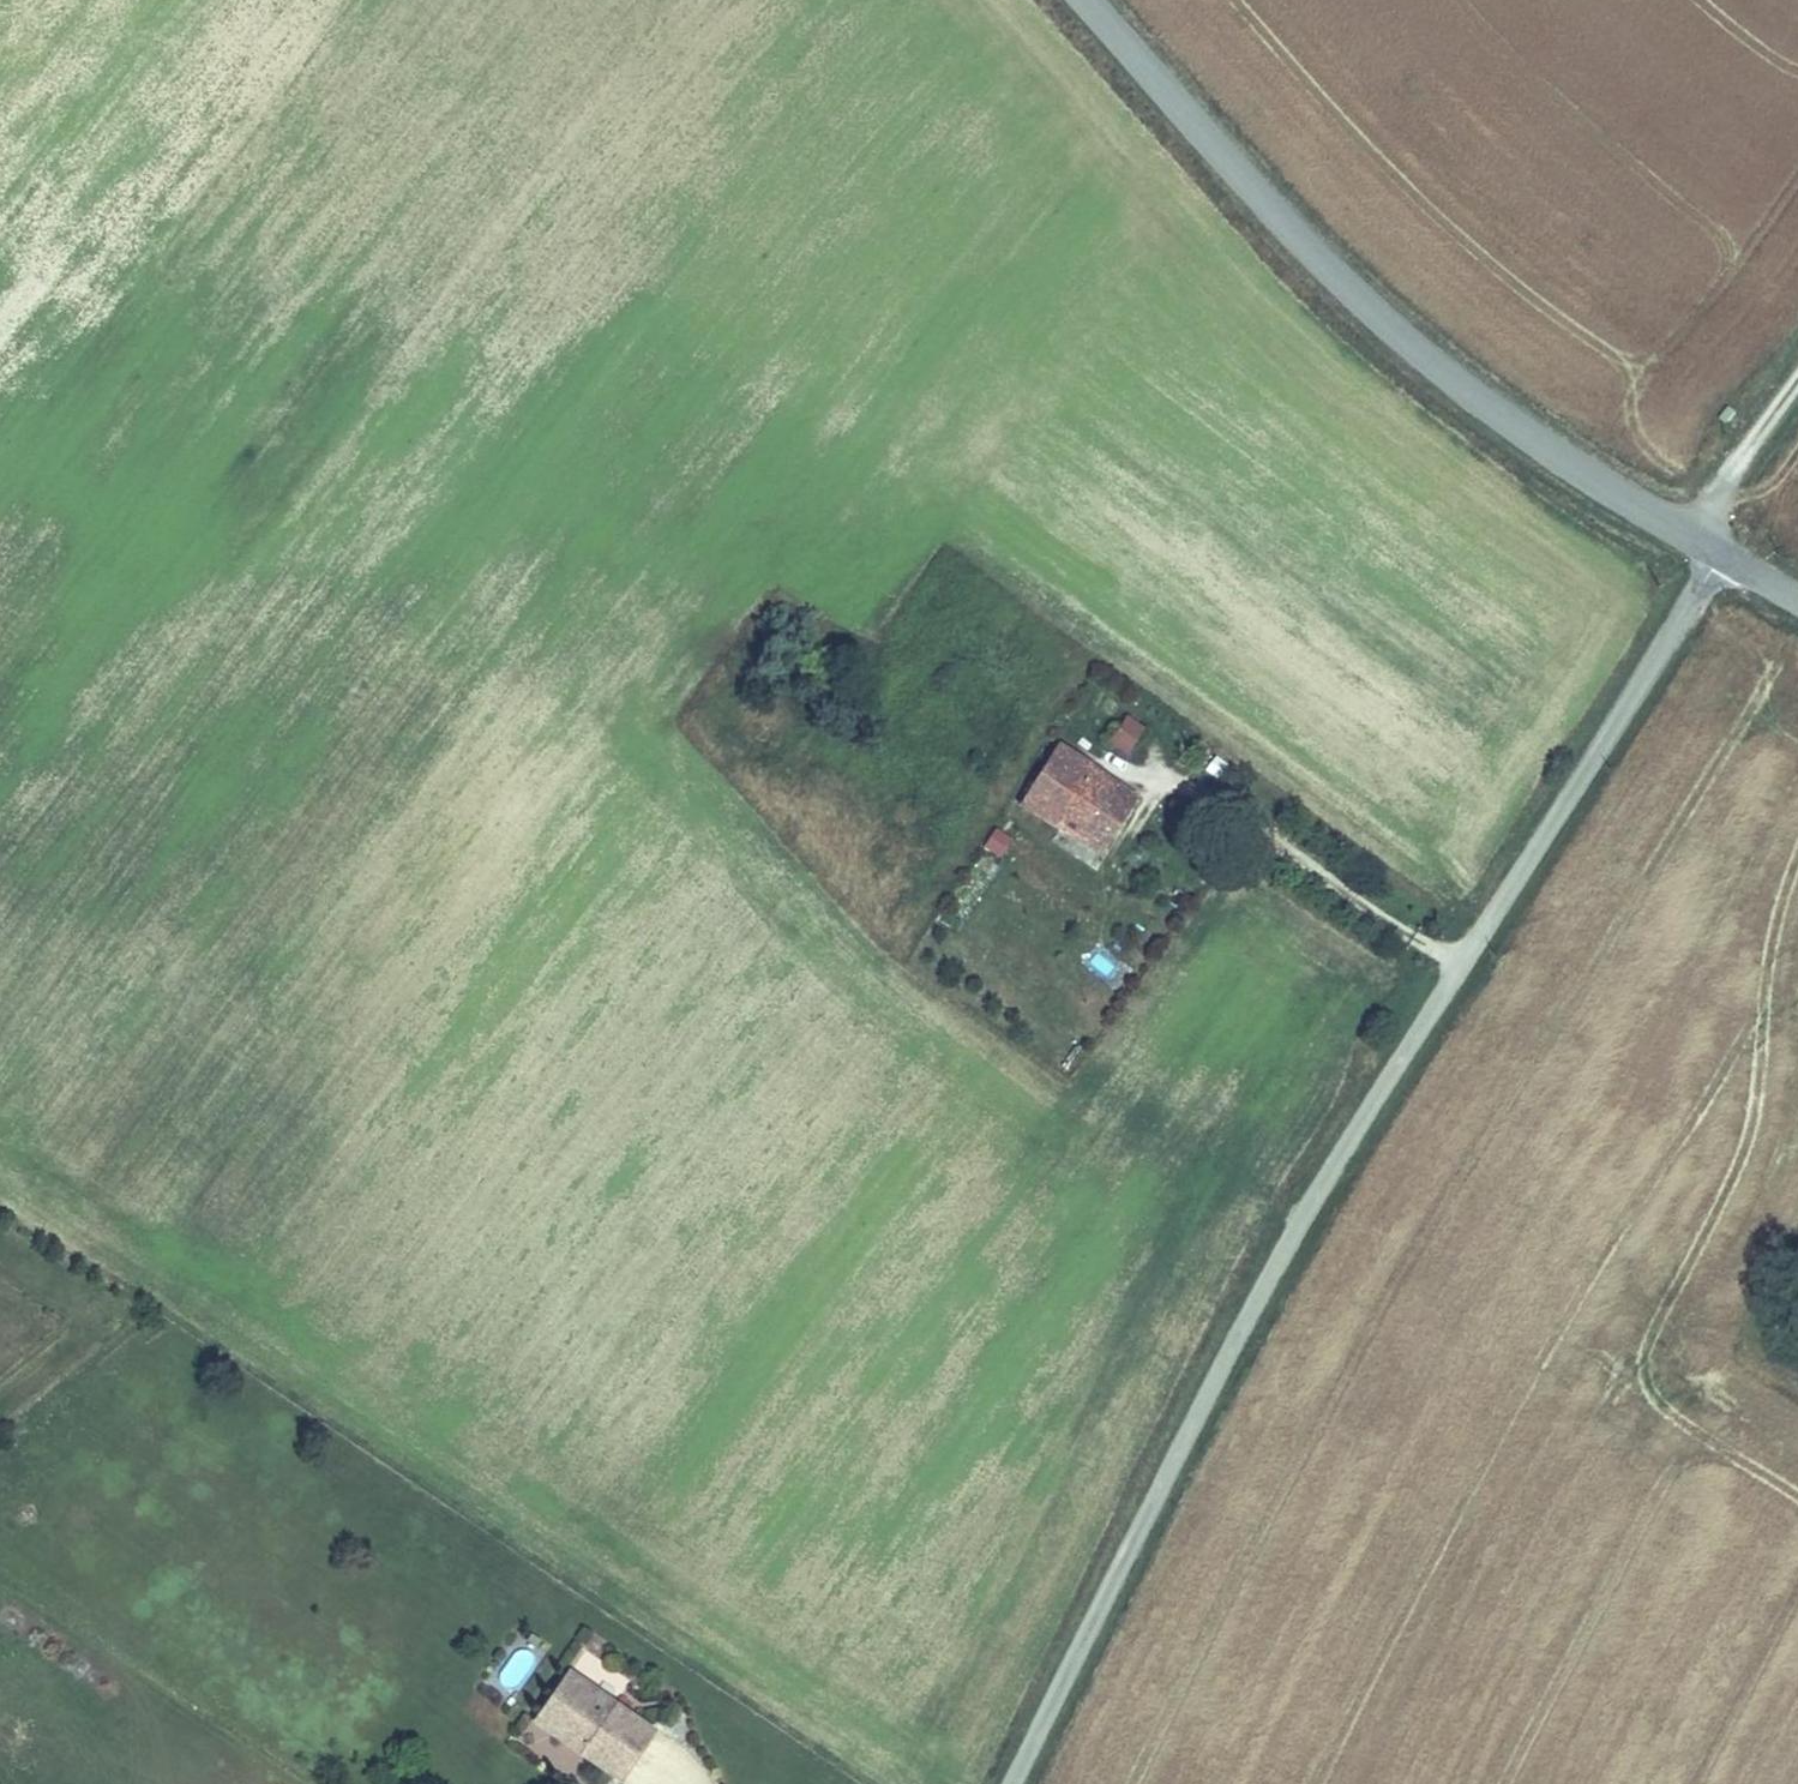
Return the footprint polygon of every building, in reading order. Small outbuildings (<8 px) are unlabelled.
[(1105,746),(1125,759),(1144,728),(1124,715),(1105,746)] [(1135,800),(1055,749),(1015,806),(1096,857),(1135,800)] [(1002,858),(1012,836),(993,827),(983,849),(1002,858)] [(582,1742),(577,1749),(616,1776),(651,1727),(612,1700),(568,1668),(537,1711),(582,1742)] [(582,1742),(537,1711),(533,1717),(577,1749),(582,1742)]
